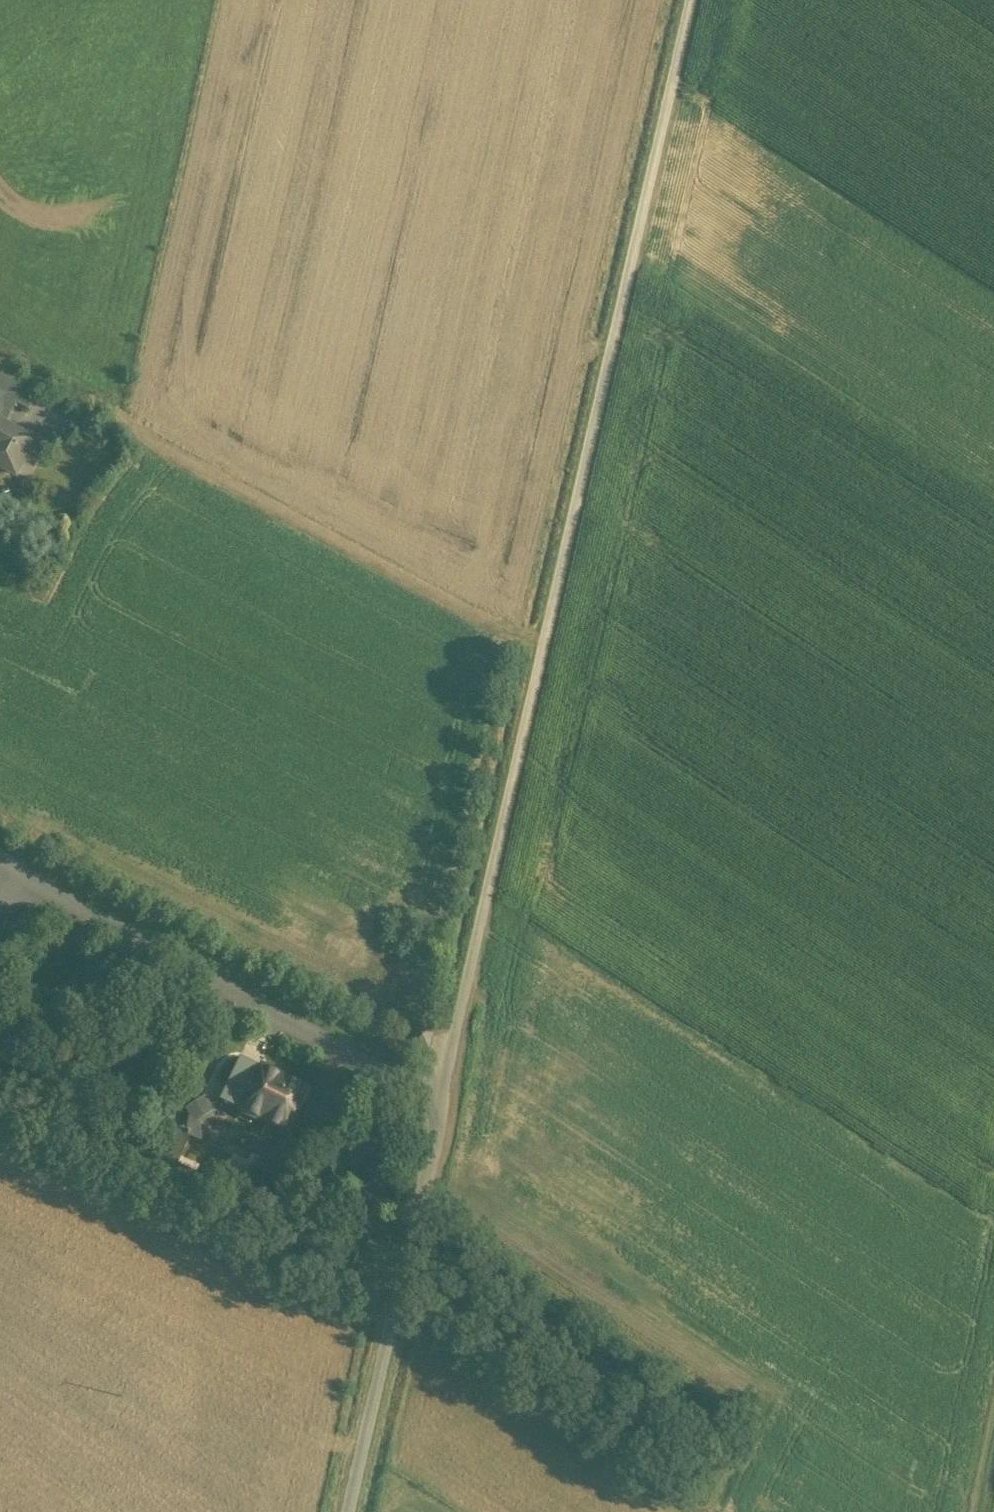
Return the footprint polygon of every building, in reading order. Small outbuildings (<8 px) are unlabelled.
[(4,426),(6,420),(11,422),(19,406),(0,396),(0,424),(4,426)] [(14,474),(32,441),(4,426),(0,424),(0,466),(14,474)] [(305,1089),(243,1056),(221,1099),(254,1117),(255,1115),(284,1129),(290,1116),(282,1112),(289,1096),(298,1101),(305,1089)] [(207,1097),(186,1108),(193,1122),(214,1111),(207,1097)] [(199,1129),(182,1121),(170,1151),(187,1158),(199,1129)]
